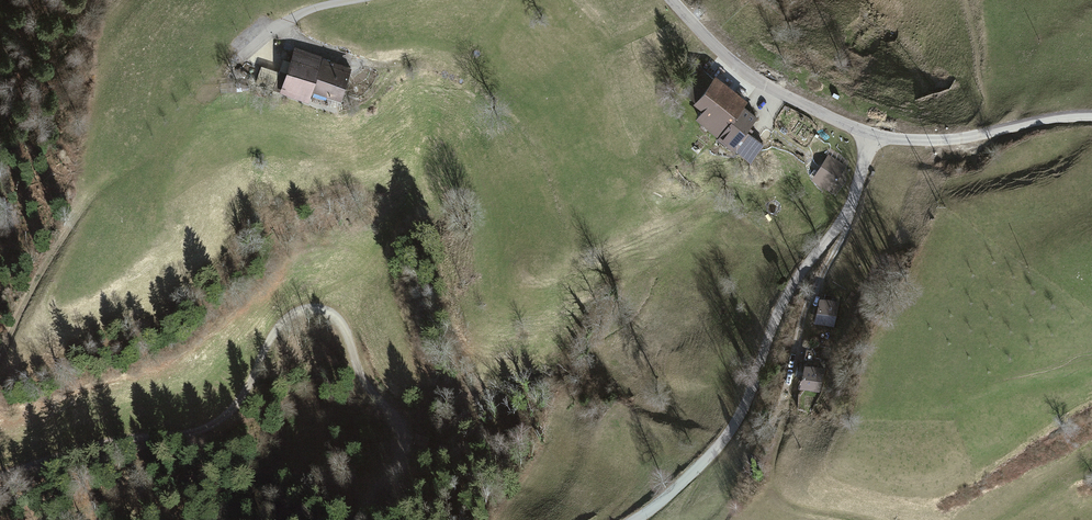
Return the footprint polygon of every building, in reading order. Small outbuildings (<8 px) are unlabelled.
[(292,45),(278,88),(308,98),(312,88),(340,97),(351,65),(292,45)] [(694,116),(716,134),(741,102),(746,97),(714,72),(712,74),(700,65),(681,88),(693,98),(691,100),(701,108),(694,116)] [(756,114),(741,102),(716,134),(715,135),(733,149),(735,147),(748,130),(751,126),(747,124),(756,114)] [(748,130),(735,147),(750,159),(763,142),(748,130)] [(843,167),(827,155),(811,178),(827,189),(843,167)] [(839,299),(818,295),(813,321),(833,325),(839,299)] [(805,362),(803,361),(798,383),(803,384),(802,387),(814,390),(815,387),(821,388),(826,367),(813,364),(814,359),(806,357),(805,362)]
